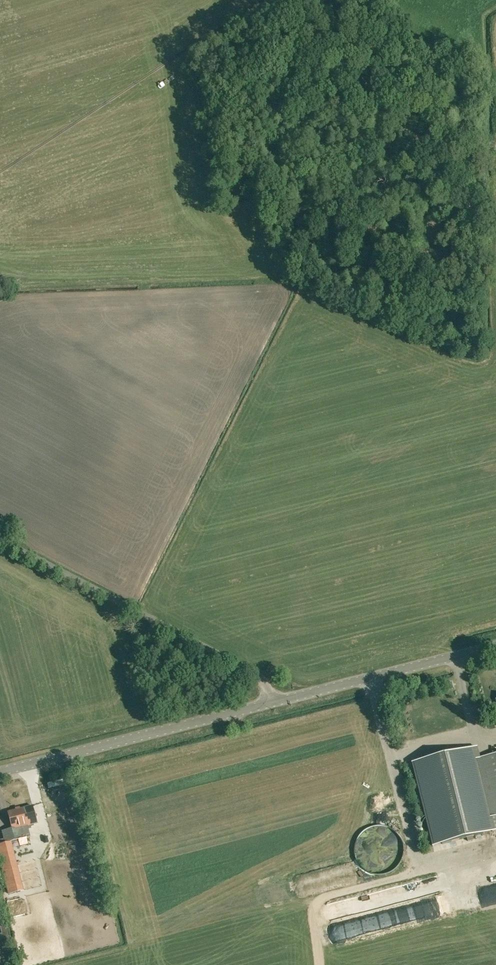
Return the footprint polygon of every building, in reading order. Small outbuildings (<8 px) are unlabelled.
[(475,760),(481,758),(478,748),(410,764),(431,845),(493,831),(475,760)] [(481,758),(475,760),(493,831),(495,831),(495,755),(481,758)] [(32,806),(29,790),(6,794),(10,810),(32,806)] [(32,806),(9,812),(13,829),(16,828),(18,840),(28,838),(30,837),(27,825),(37,822),(32,806)] [(4,839),(5,843),(18,840),(16,828),(13,829),(2,831),(4,839)] [(28,844),(26,838),(19,840),(18,840),(19,847),(28,844)] [(9,894),(21,891),(9,842),(0,845),(0,860),(9,894)] [(12,948),(11,944),(8,932),(0,934),(0,951),(12,948)]
